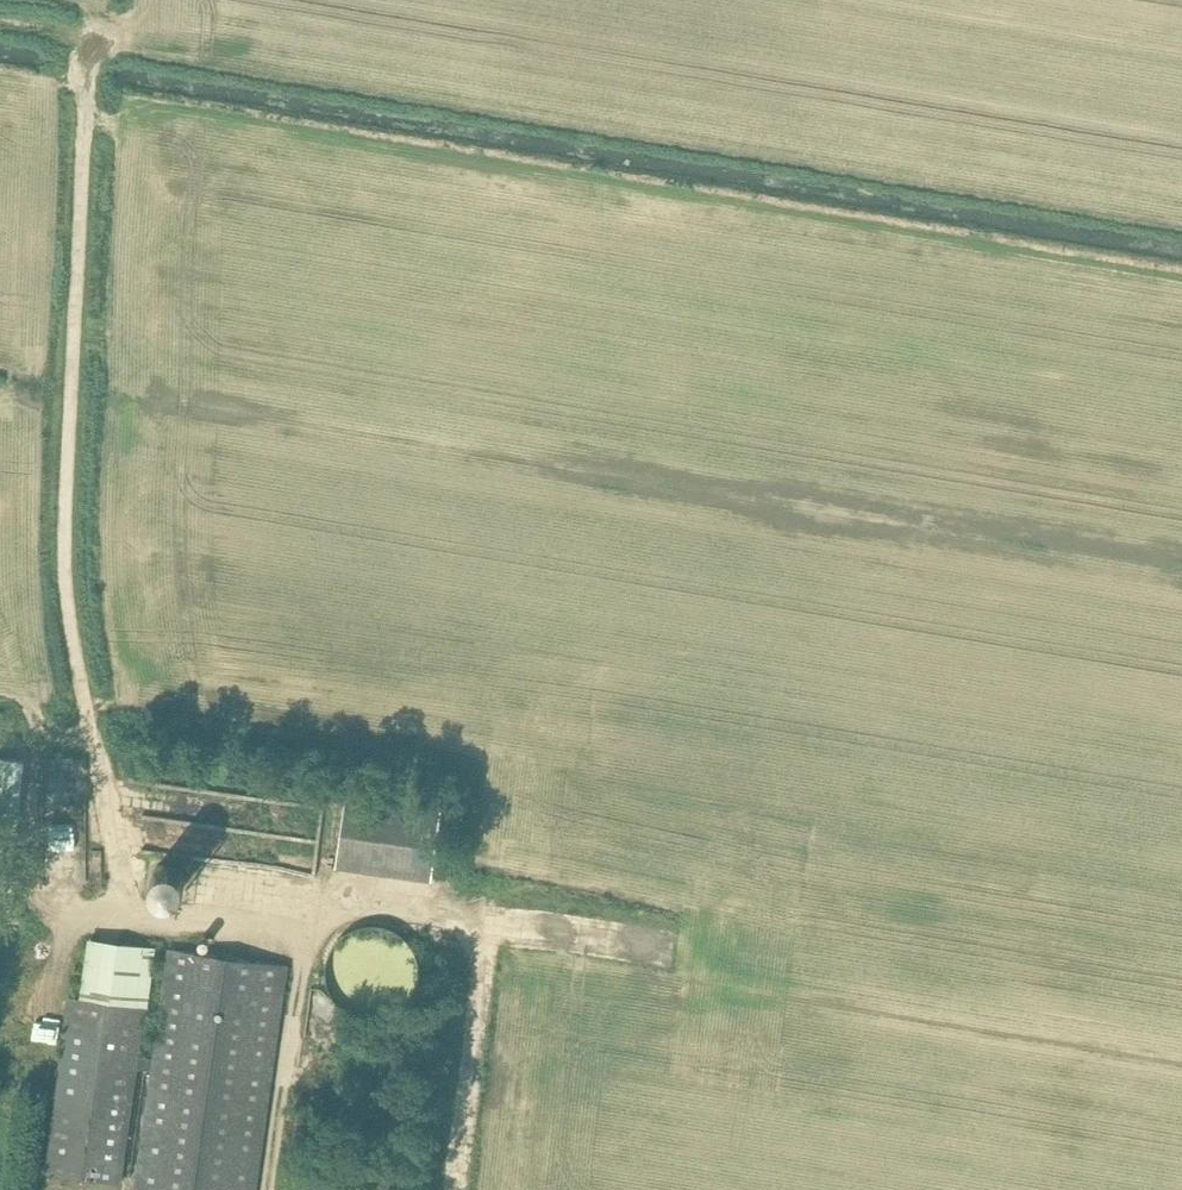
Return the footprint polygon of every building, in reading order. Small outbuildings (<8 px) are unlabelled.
[(319,867),(326,806),(239,796),(235,827),(217,825),(213,855),(319,867)] [(439,884),(445,836),(350,823),(349,825),(348,825),(342,871),(439,884)] [(212,860),(213,882),(229,882),(227,859),(212,860)] [(420,980),(420,970),(420,960),(417,951),(412,942),(406,935),(398,928),(390,924),(380,920),(372,919),(363,920),(352,922),(342,927),(336,932),(330,939),(324,947),(321,956),(319,968),(319,978),(322,988),(327,997),(333,1005),(342,1013),(350,1017),(360,1020),(368,1021),(379,1020),(390,1017),(400,1011),(406,1005),(412,998),(416,990),(420,980)] [(135,1189),(256,1189),(288,966),(170,949),(135,1189)] [(57,995),(35,1146),(31,1169),(107,1180),(132,1006),(57,995)]
